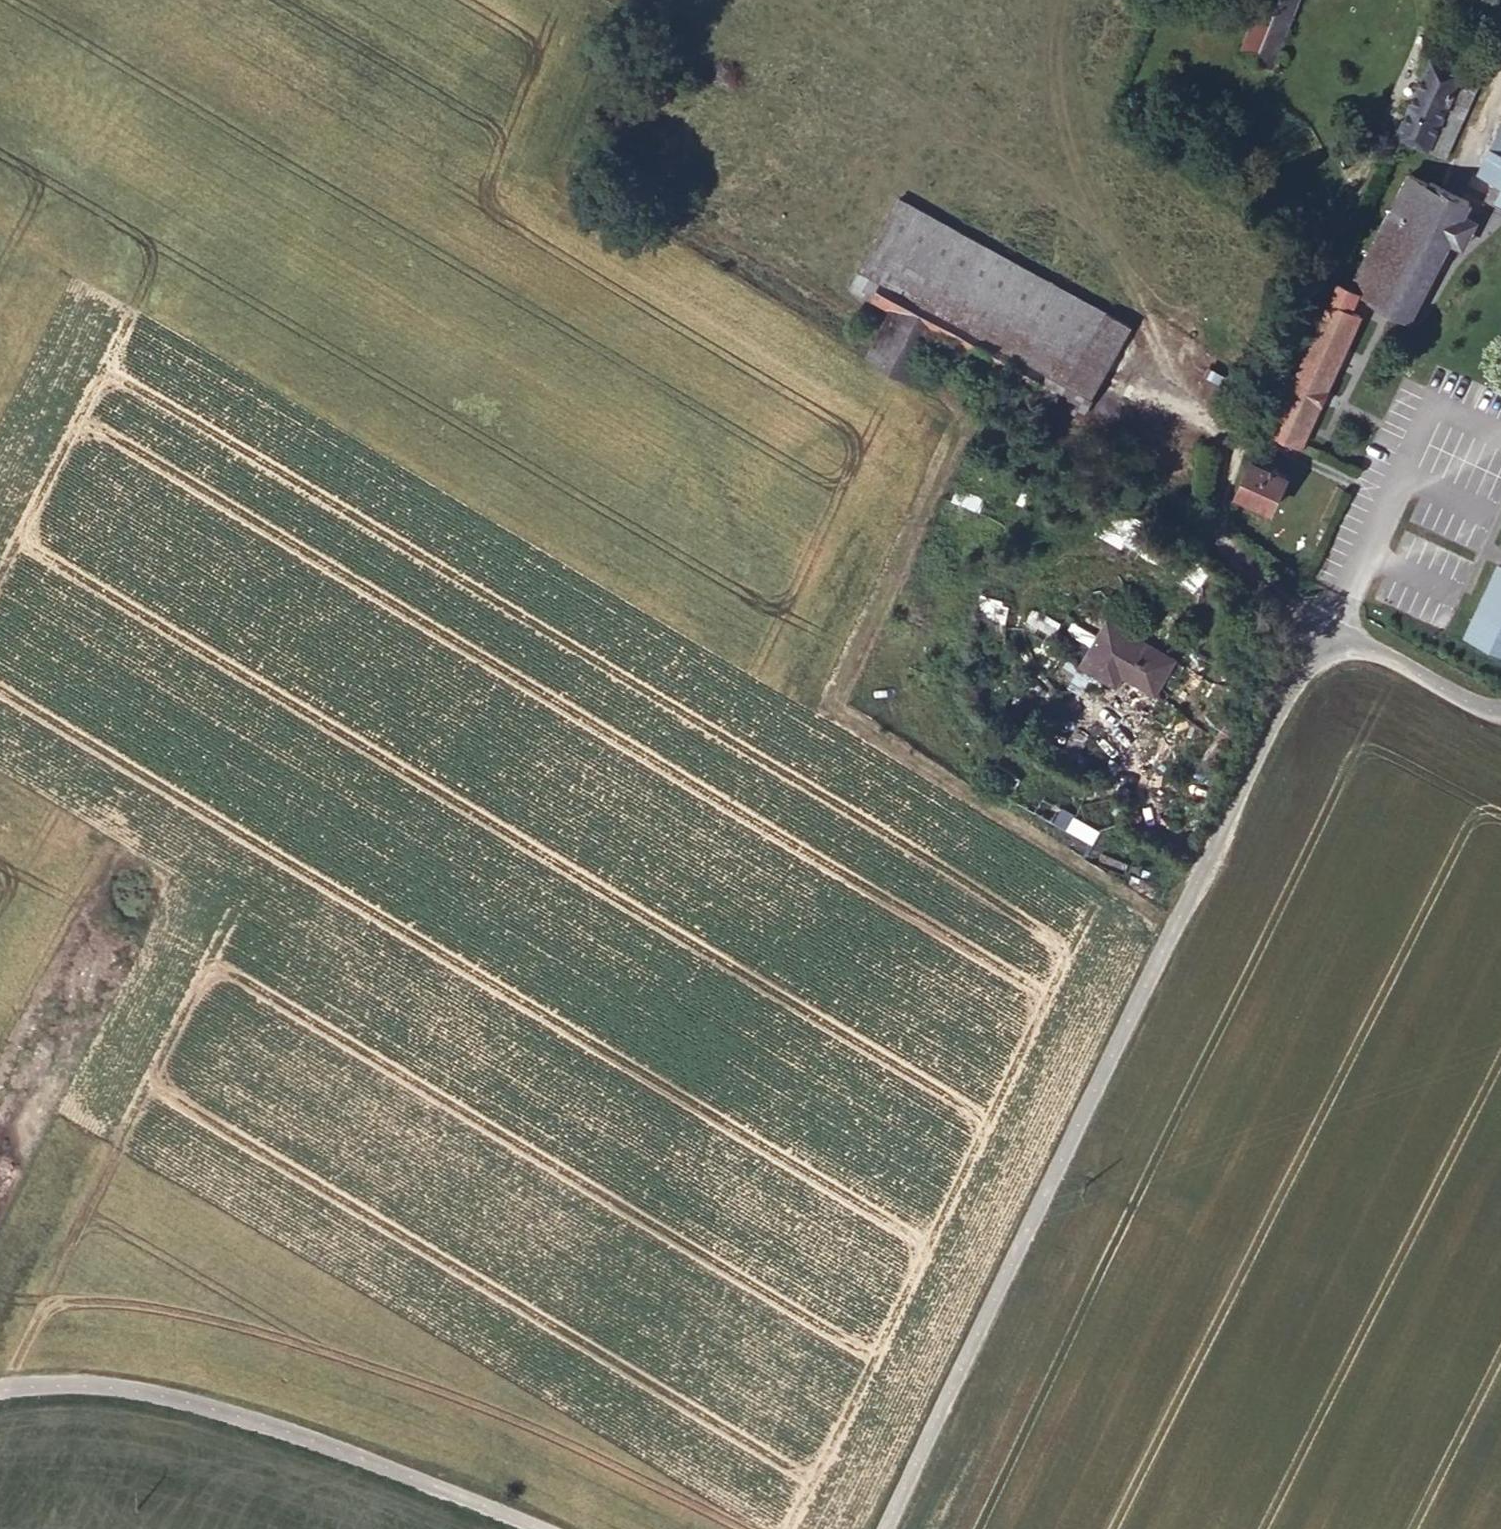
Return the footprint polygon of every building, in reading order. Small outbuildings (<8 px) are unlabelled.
[(1265,0),(1232,0),(1209,53),(1238,65),(1265,0)] [(1469,9),(1473,0),(1450,0),(1469,9)] [(1410,62),(1373,141),(1401,153),(1410,136),(1432,87),(1437,75),(1410,62)] [(1462,86),(1437,75),(1432,87),(1456,100),(1462,86)] [(1456,100),(1432,87),(1410,136),(1434,148),(1456,100)] [(1491,162),(1500,141),(1500,138),(1475,126),(1451,177),(1479,189),(1474,199),(1500,211),(1500,166),(1491,162)] [(1410,136),(1401,153),(1426,164),(1434,148),(1410,136)] [(1427,215),(1429,215),(1436,196),(1399,181),(1395,186),(1375,177),(1320,294),(1325,296),(1336,302),(1336,303),(1376,322),(1403,267),(1427,215)] [(1474,199),(1472,203),(1500,216),(1500,211),(1474,199)] [(1013,365),(998,390),(1020,403),(1071,317),(872,200),(838,259),(859,272),(1013,365)] [(1442,222),(1429,215),(1427,215),(1403,267),(1411,271),(1421,248),(1429,251),(1442,222)] [(866,311),(906,334),(998,390),(1013,365),(859,272),(846,297),(866,311)] [(1305,288),(1239,432),(1266,445),(1329,311),(1320,307),(1325,296),(1320,294),(1305,288)] [(854,331),(895,354),(906,334),(866,311),(854,331)] [(882,379),(895,354),(854,331),(839,356),(882,379)] [(1224,463),(1210,494),(1235,507),(1251,476),(1224,463)] [(1492,544),(1500,548),(1500,526),(1492,544)] [(1447,627),(1493,650),(1500,635),(1500,565),(1483,556),(1447,627)] [(982,595),(978,619),(1007,624),(1011,601),(982,595)] [(1121,691),(1139,661),(1070,624),(1045,668),(1078,688),(1087,673),(1121,691)]
